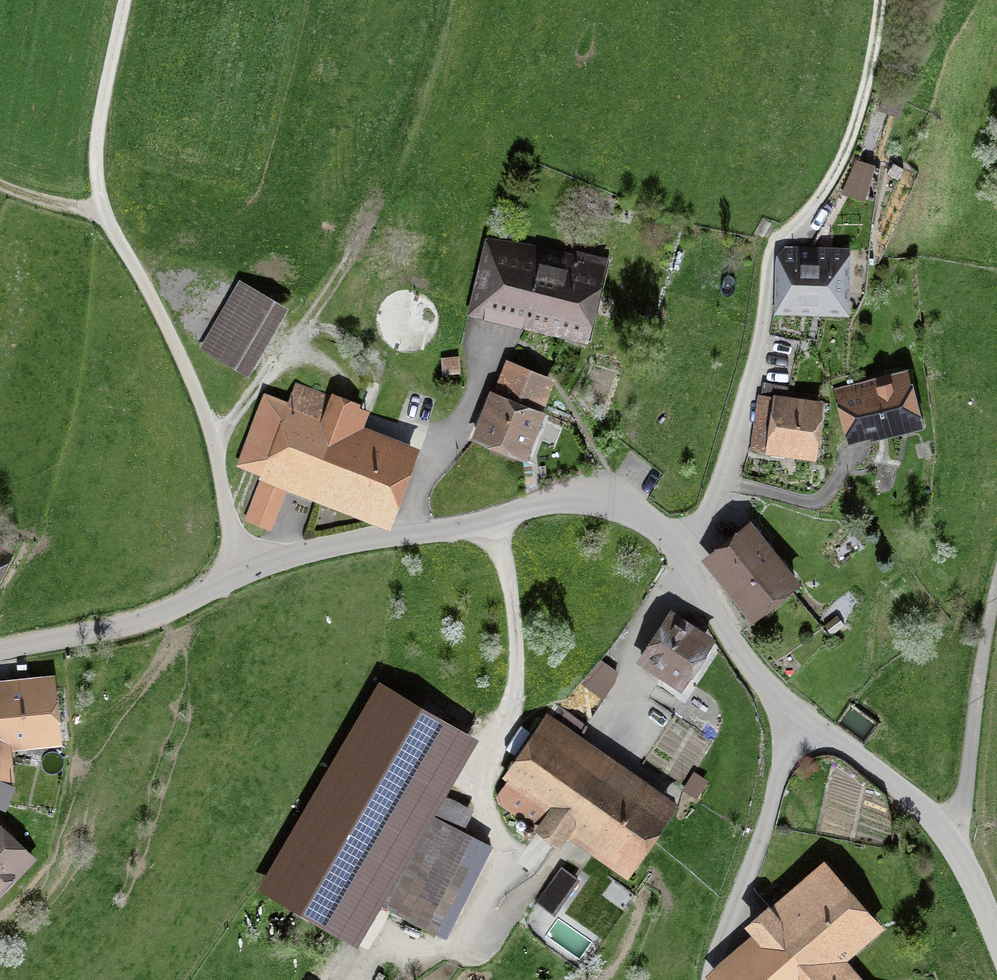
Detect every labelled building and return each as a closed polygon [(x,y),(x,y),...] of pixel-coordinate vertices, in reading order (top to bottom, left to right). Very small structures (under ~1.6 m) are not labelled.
[(861,163),(852,193),(860,196),(864,182),(874,185),(879,169),(861,163)] [(613,258),(486,226),(464,311),(591,343),(613,258)] [(846,304),(848,256),(806,254),(806,263),(784,262),(782,301),(846,304)] [(285,305),(240,280),(201,349),(247,374),(285,305)] [(495,392),(542,409),(554,377),(507,360),(495,392)] [(910,368),(834,389),(849,446),(925,425),(910,368)] [(289,402),(262,477),(392,523),(418,451),(361,430),(368,410),(295,383),(289,402)] [(542,409),(495,392),(490,390),(473,438),(529,459),(546,411),(542,409)] [(237,468),(262,477),(289,402),(264,393),(237,468)] [(826,401),(759,393),(752,450),(820,457),(826,401)] [(283,490),(260,482),(246,517),(269,526),(283,490)] [(798,583),(752,523),(706,558),(752,618),(798,583)] [(0,540),(0,582),(18,551),(0,540)] [(713,640),(669,613),(638,663),(681,690),(713,640)] [(583,678),(603,695),(622,672),(602,656),(583,678)] [(0,681),(0,766),(10,765),(8,750),(63,743),(54,674),(0,681)] [(578,679),(554,714),(582,732),(605,697),(578,679)] [(678,803),(546,714),(503,777),(509,781),(498,797),(564,842),(568,836),(628,877),(678,803)] [(485,837),(431,812),(387,906),(440,931),(485,837)] [(0,817),(0,899),(41,857),(0,817)] [(848,960),(886,926),(825,860),(746,923),(756,933),(710,972),(716,979),(865,979),(848,960)]
